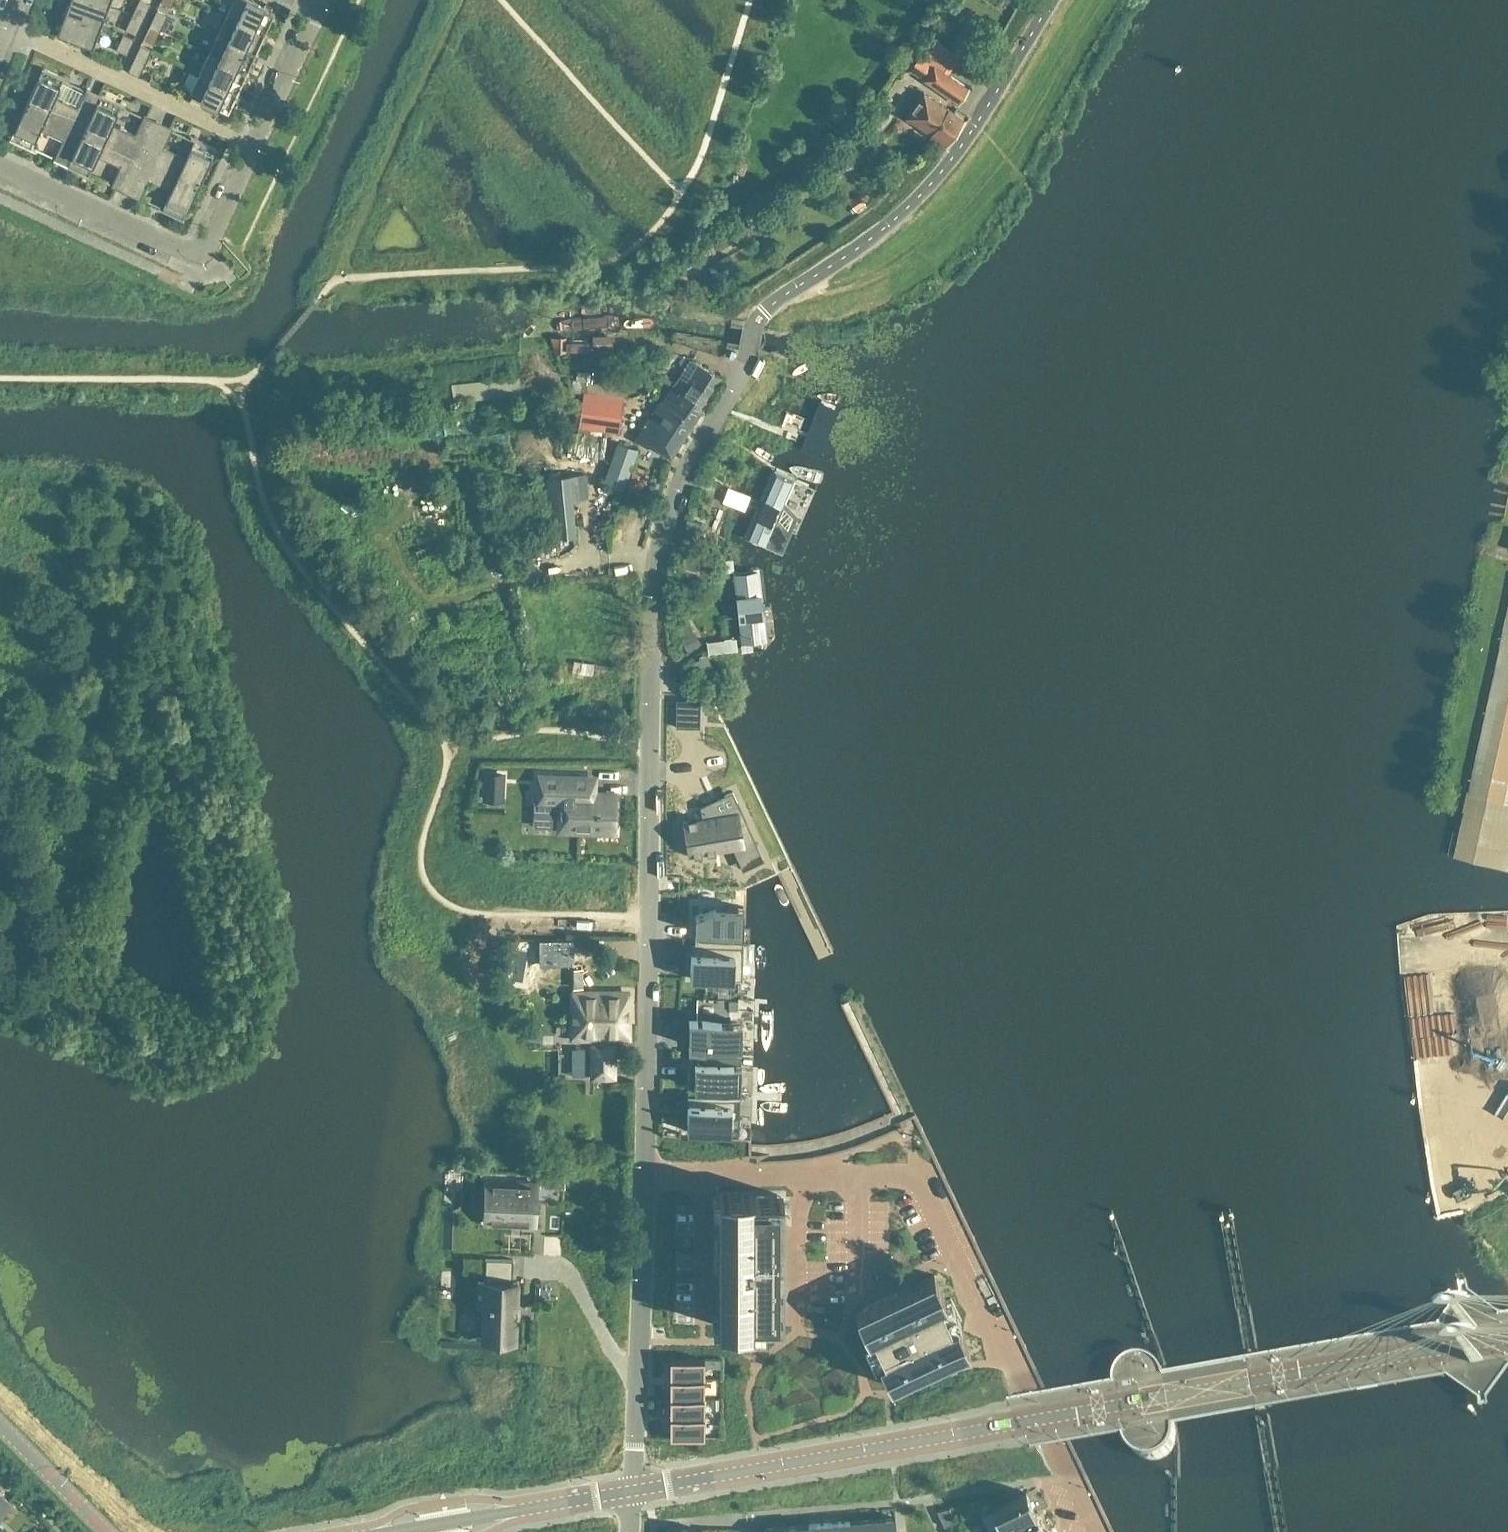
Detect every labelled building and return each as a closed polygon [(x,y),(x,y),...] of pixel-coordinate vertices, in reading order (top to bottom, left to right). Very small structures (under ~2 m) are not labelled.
[(108,6),(93,0),(69,0),(64,13),(100,26),(108,6)] [(150,5),(140,0),(139,0),(132,14),(143,20),(150,5)] [(274,11),(251,0),(233,0),(227,14),(265,31),(274,11)] [(156,11),(149,25),(160,30),(167,16),(156,11)] [(92,47),(100,26),(64,13),(56,33),(92,47)] [(136,34),(143,20),(132,14),(125,28),(136,34)] [(256,51),(265,31),(227,14),(218,33),(256,51)] [(153,45),(160,30),(149,25),(142,40),(153,45)] [(127,54),(134,39),(123,33),(116,48),(127,54)] [(247,71),(256,51),(218,33),(209,53),(247,71)] [(948,76),(961,57),(937,41),(915,73),(925,80),(958,103),(968,89),(948,76)] [(139,77),(151,50),(140,45),(127,72),(139,77)] [(237,90),(247,71),(209,53),(199,73),(237,90)] [(84,130),(101,95),(86,88),(77,108),(55,97),(64,79),(67,81),(68,80),(42,68),(26,103),(84,130)] [(228,111),(237,90),(199,73),(190,93),(228,111)] [(963,119),(924,92),(925,92),(923,91),(905,117),(906,118),(907,117),(946,144),(963,119)] [(142,157),(158,122),(144,115),(135,134),(113,124),(121,106),(125,107),(125,106),(101,95),(84,130),(142,157)] [(84,130),(26,103),(9,139),(35,151),(35,150),(32,148),(40,130),(62,140),(53,159),(67,166),(84,130)] [(200,184),(217,149),(191,137),(190,138),(194,140),(186,158),(164,148),(173,128),(158,122),(142,157),(200,184)] [(142,157),(84,130),(67,166),(92,178),(93,176),(89,175),(97,156),(120,167),(111,186),(125,193),(142,157)] [(183,220),(200,184),(142,157),(125,193),(140,199),(149,180),(171,190),(162,209),(158,207),(158,208),(183,220)] [(860,196),(850,203),(856,212),(866,205),(860,196)] [(718,283),(739,271),(729,254),(708,266),(718,283)] [(593,334),(593,354),(613,354),(613,334),(593,334)] [(565,339),(550,339),(553,354),(565,354),(565,339)] [(567,341),(566,352),(590,352),(590,342),(567,341)] [(700,410),(721,377),(691,360),(666,398),(696,417),(700,410)] [(619,434),(624,400),(627,376),(619,375),(620,373),(598,370),(598,372),(590,371),(589,373),(575,371),(572,391),(583,393),(574,455),(598,458),(602,431),(619,434)] [(518,377),(451,384),(453,402),(520,395),(518,377)] [(671,457),(696,417),(666,398),(662,403),(661,402),(636,440),(648,448),(650,445),(671,457)] [(817,458),(838,409),(821,402),(800,450),(817,458)] [(617,442),(603,483),(624,490),(638,450),(617,442)] [(766,559),(800,477),(781,469),(748,551),(766,559)] [(546,484),(547,504),(570,503),(569,482),(546,484)] [(417,527),(439,520),(436,511),(414,518),(417,527)] [(576,538),(575,512),(551,514),(553,539),(576,538)] [(767,661),(754,562),(734,565),(747,664),(767,661)] [(1470,790),(1456,856),(1507,867),(1507,860),(1507,609),(1470,790)] [(684,616),(672,623),(680,638),(692,631),(684,616)] [(692,632),(679,639),(687,653),(699,646),(692,632)] [(593,681),(594,669),(574,668),(574,679),(593,681)] [(676,703),(675,727),(691,727),(692,703),(676,703)] [(502,798),(504,774),(486,773),(485,798),(502,798)] [(595,794),(595,778),(539,776),(538,791),(535,791),(534,805),(538,805),(537,813),(539,813),(539,809),(552,810),(552,813),(561,814),(560,830),(614,832),(615,795),(595,794)] [(688,856),(732,849),(736,857),(758,846),(738,804),(718,814),(712,800),(699,806),(701,818),(682,821),(682,822),(683,822),(689,855),(688,855),(688,856)] [(695,914),(695,944),(742,945),(743,906),(714,906),(695,914)] [(1493,924),(1503,973),(1507,972),(1507,921),(1493,924)] [(532,964),(572,964),(573,940),(533,939),(532,964)] [(690,963),(690,978),(696,978),(734,979),(734,964),(742,964),(742,945),(695,944),(691,944),(690,963)] [(629,1037),(629,1000),(629,994),(572,994),(572,1037),(596,1037),(596,1048),(605,1048),(605,1037),(629,1037)] [(689,1019),(688,1045),(690,1045),(690,1053),(736,1054),(736,1046),(741,1046),(741,1021),(737,1021),(691,1019),(689,1019)] [(585,1048),(572,1048),(571,1074),(585,1074),(585,1048)] [(612,1075),(612,1065),(612,1048),(605,1048),(596,1048),(595,1075),(612,1075)] [(688,1053),(687,1087),(694,1087),(740,1088),(740,1068),(732,1068),(732,1064),(732,1055),(740,1055),(740,1054),(736,1054),(690,1053),(688,1053)] [(687,1095),(686,1131),(730,1132),(730,1117),(738,1118),(739,1097),(687,1095)] [(553,1177),(553,1191),(565,1192),(565,1177),(553,1177)] [(481,1213),(480,1222),(509,1223),(508,1227),(526,1228),(526,1224),(528,1224),(529,1201),(534,1201),(535,1184),(482,1182),(482,1191),(481,1213)] [(782,1196),(763,1196),(751,1195),(751,1191),(717,1191),(717,1193),(717,1206),(717,1231),(717,1244),(717,1273),(716,1312),(716,1324),(716,1326),(751,1326),(751,1322),(763,1322),(764,1322),(782,1322),(782,1210),(782,1198),(782,1196)] [(482,1338),(516,1339),(518,1281),(512,1281),(513,1259),(485,1258),(484,1280),(478,1280),(477,1305),(483,1305),(482,1338)] [(944,1297),(934,1275),(919,1282),(895,1293),(886,1297),(866,1307),(855,1312),(868,1338),(873,1336),(883,1357),(879,1359),(878,1360),(890,1386),(899,1382),(903,1380),(926,1369),(930,1367),(969,1349),(957,1323),(956,1322),(951,1325),(941,1303),(946,1301),(946,1300),(944,1297)] [(1495,1309),(1448,1317),(1459,1381),(1506,1373),(1495,1309)] [(1112,1378),(1120,1421),(1123,1435),(1126,1443),(1132,1449),(1140,1453),(1148,1455),(1157,1453),(1164,1449),(1170,1443),(1174,1435),(1175,1427),(1164,1371),(1161,1363),(1155,1356),(1148,1352),(1139,1350),(1131,1351),(1123,1355),(1117,1361),(1113,1369),(1112,1378)] [(1252,1357),(1242,1358),(1252,1412),(1263,1410),(1252,1357)] [(670,1379),(704,1379),(704,1359),(670,1359),(670,1379)] [(704,1379),(670,1379),(670,1399),(704,1399),(704,1379)] [(704,1399),(670,1399),(670,1419),(704,1419),(704,1399)] [(670,1419),(670,1438),(704,1438),(704,1419),(670,1419)] [(991,1509),(1001,1528),(1035,1512),(1025,1492),(991,1509)] [(949,1508),(936,1511),(944,1527),(955,1521),(949,1508)] [(1045,1531),(1035,1512),(1001,1528),(1002,1531),(1043,1531),(1045,1531)] [(873,1531),(896,1531),(895,1517),(872,1519),(873,1531)] [(852,1531),(873,1531),(872,1519),(851,1521),(852,1531)] [(830,1531),(852,1531),(851,1521),(829,1523),(830,1531)] [(808,1531),(830,1531),(829,1523),(808,1524),(808,1531)]
